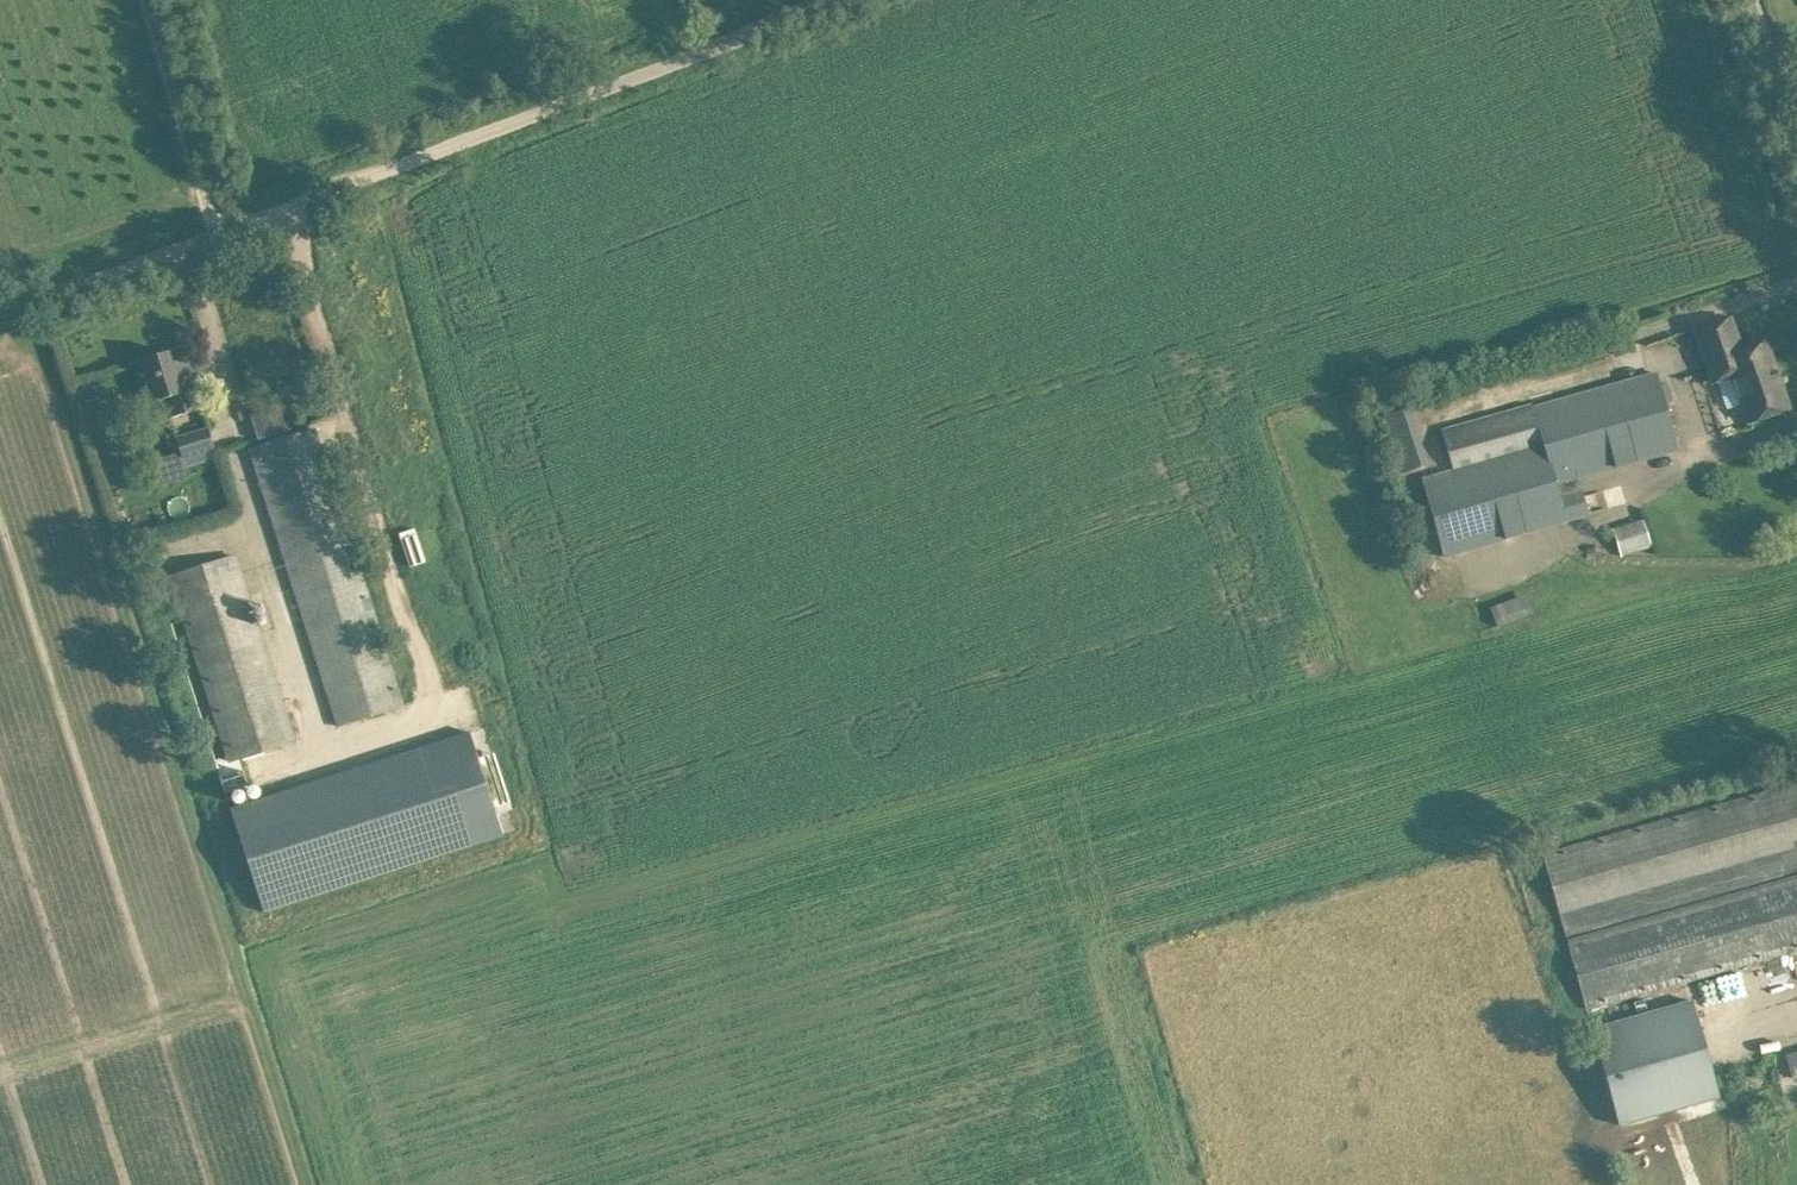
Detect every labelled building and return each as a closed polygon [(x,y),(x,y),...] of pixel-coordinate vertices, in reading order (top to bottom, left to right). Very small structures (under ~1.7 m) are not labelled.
[(1733,375),(1742,351),(1730,318),(1696,330),(1714,382),(1733,375)] [(1615,357),(1631,353),(1626,336),(1610,341),(1615,357)] [(1742,351),(1733,375),(1749,422),(1788,408),(1766,343),(1742,351)] [(188,360),(173,365),(168,351),(136,361),(141,381),(137,382),(144,404),(163,399),(169,418),(202,408),(189,366),(188,360)] [(1444,556),(1565,520),(1588,513),(1581,490),(1560,497),(1556,483),(1678,449),(1656,372),(1531,408),(1441,431),(1452,470),(1421,480),(1444,556)] [(259,440),(287,431),(279,405),(250,414),(259,440)] [(1380,418),(1398,473),(1426,464),(1408,408),(1380,418)] [(185,469),(217,459),(208,428),(176,438),(182,458),(185,469)] [(315,429),(251,449),(258,472),(338,726),(341,725),(387,711),(402,706),(401,703),(417,698),(339,450),(323,455),(315,429)] [(293,740),(242,578),(234,556),(170,576),(177,599),(228,761),(293,740)] [(1526,593),(1489,608),(1497,628),(1534,613),(1526,593)] [(494,753),(478,758),(470,732),(245,800),(232,804),(263,907),(279,903),(503,835),(495,808),(511,803),(494,753)] [(1561,919),(1586,1008),(1796,948),(1796,785),(1543,855),(1561,919)] [(1619,1125),(1720,1096),(1693,1000),(1592,1028),(1619,1125)] [(1792,1074),(1796,1073),(1796,1052),(1786,1055),(1792,1074)]
